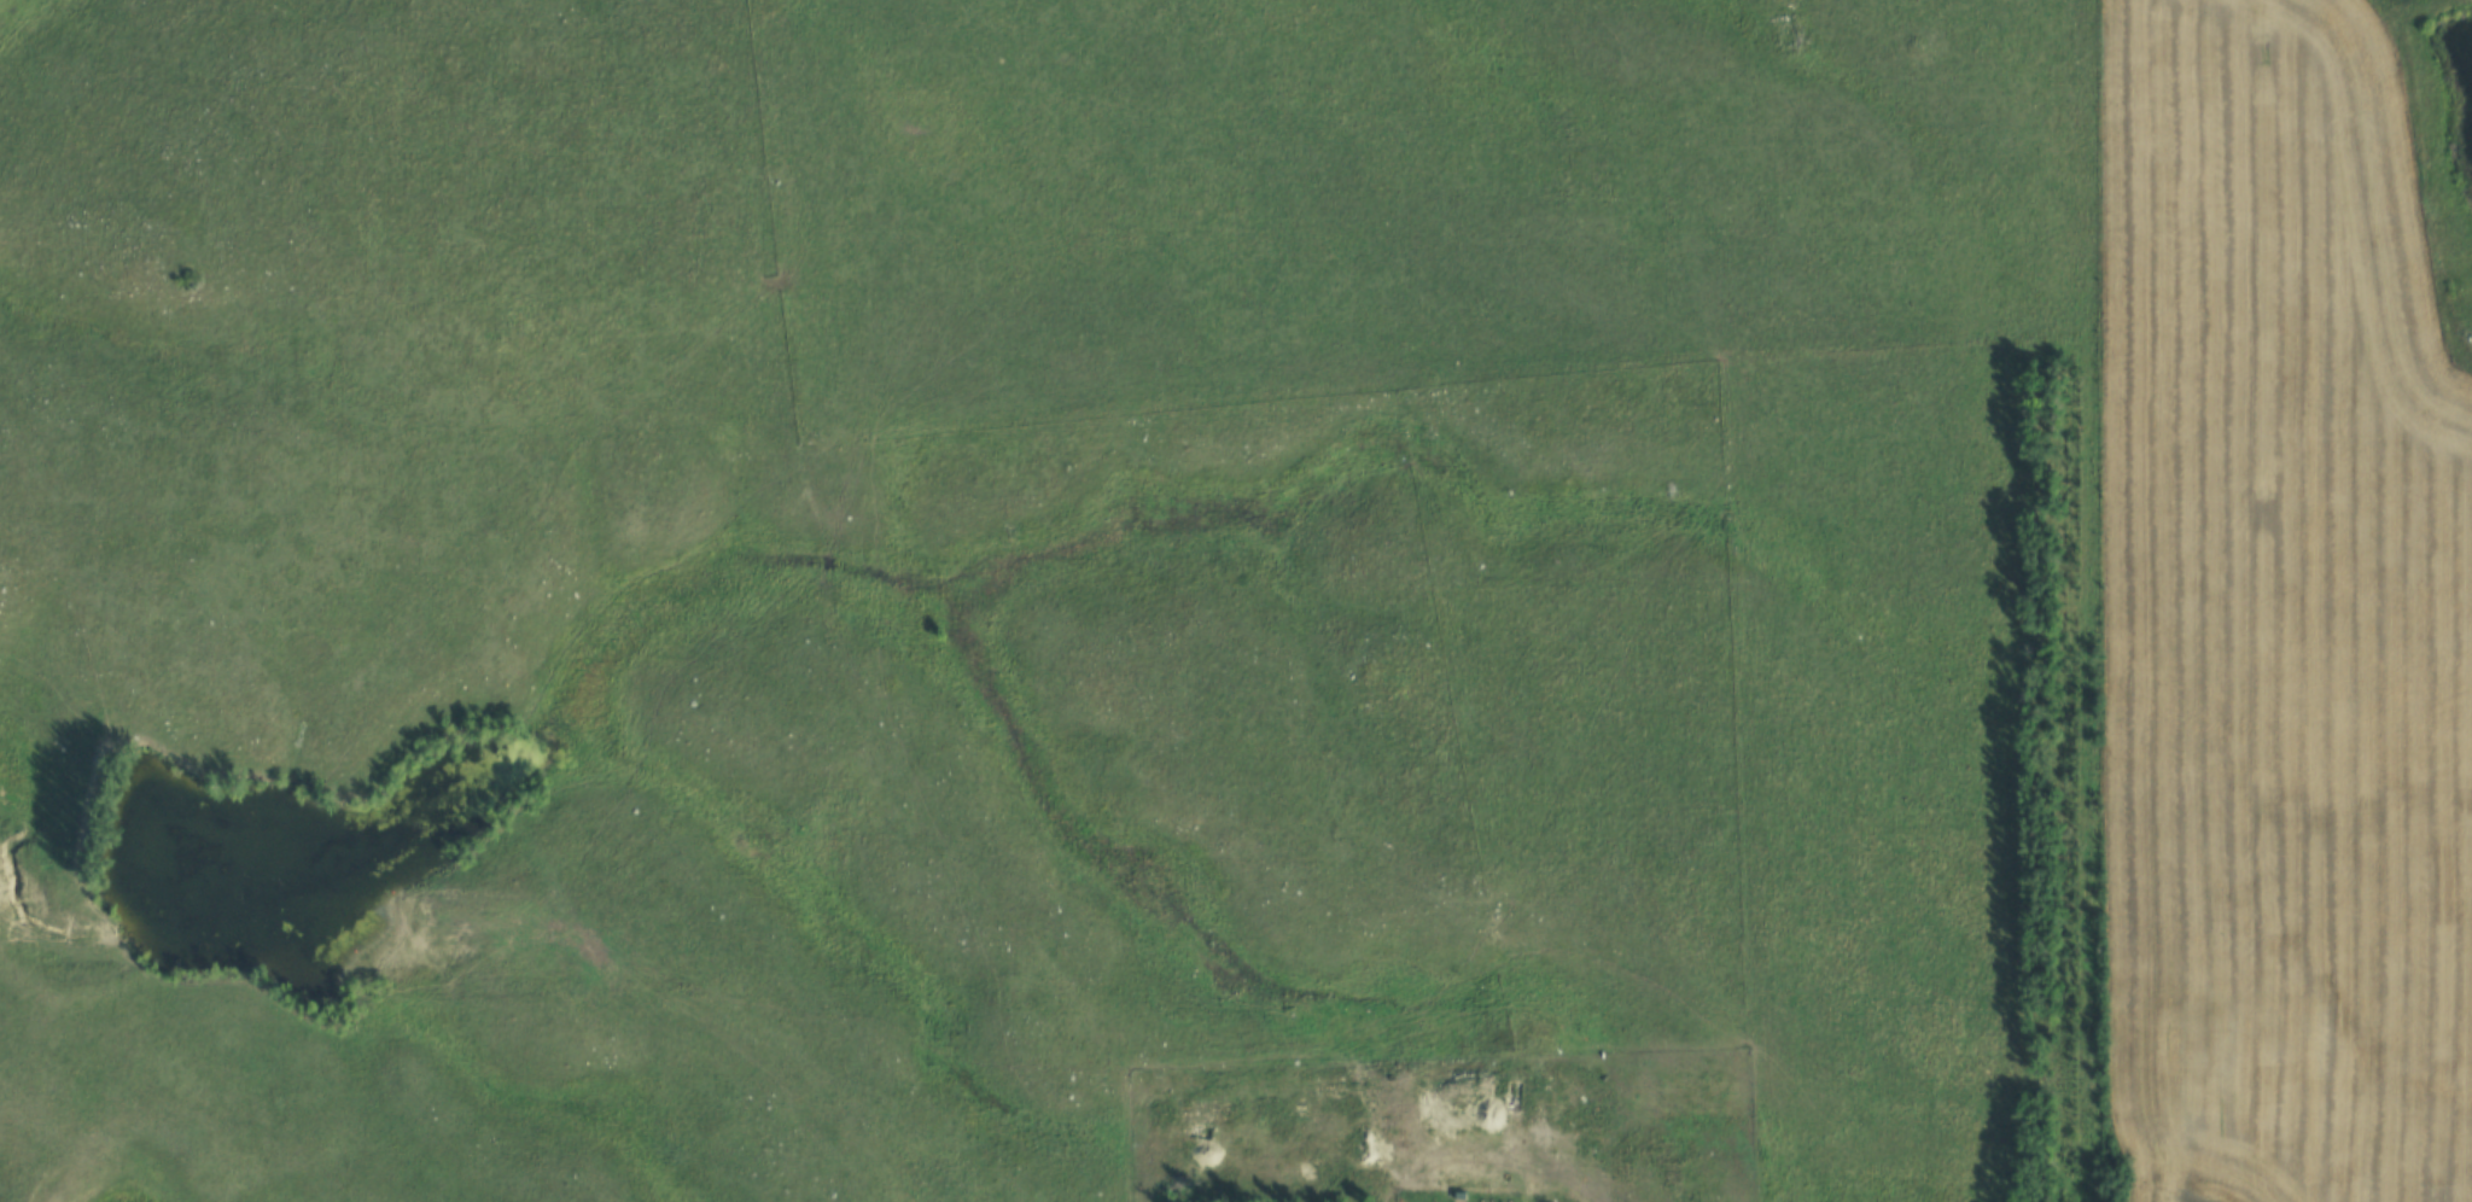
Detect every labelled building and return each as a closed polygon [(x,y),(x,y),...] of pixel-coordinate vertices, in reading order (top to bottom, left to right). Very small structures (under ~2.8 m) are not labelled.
[(1520,1115),(1544,1116),(1545,1080),(1522,1079),(1520,1115)]
